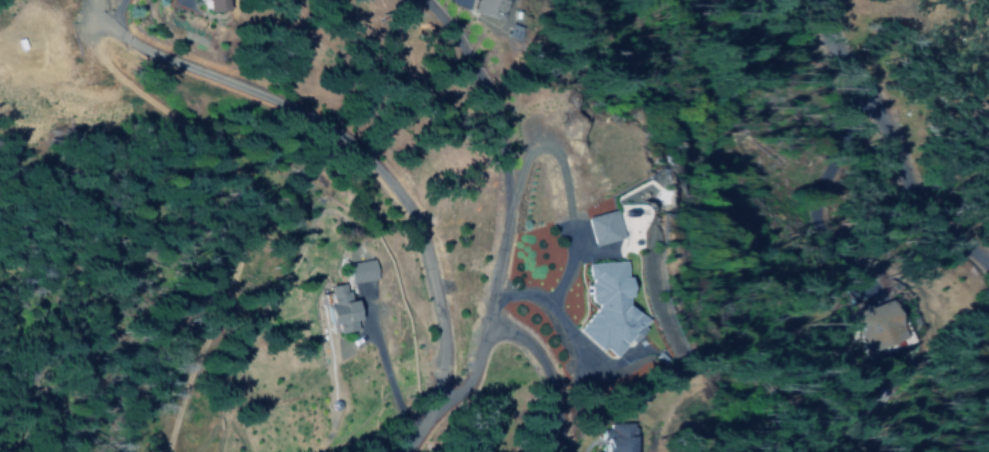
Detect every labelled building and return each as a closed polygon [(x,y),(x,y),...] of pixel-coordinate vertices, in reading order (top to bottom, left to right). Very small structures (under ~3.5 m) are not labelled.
[(202,11),(227,9),(227,0),(202,0),(202,11)] [(516,0),(485,0),(483,6),(512,15),(516,0)] [(602,244),(631,235),(622,206),(593,215),(602,244)] [(377,279),(374,259),(346,262),(348,283),(377,279)] [(585,329),(609,348),(614,348),(625,356),(639,338),(653,338),(652,324),(657,318),(635,300),(641,292),(640,277),(635,273),(634,259),(594,261),(595,275),(600,279),(596,283),(597,298),(605,304),(585,329)] [(338,332),(356,329),(355,320),(360,319),(356,298),(347,300),(345,284),(317,289),(320,307),(328,306),(331,324),(336,323),(338,332)] [(865,306),(865,305),(849,310),(863,351),(900,339),(887,299),(865,306)] [(645,418),(615,419),(616,451),(609,451),(646,451),(645,418)]
